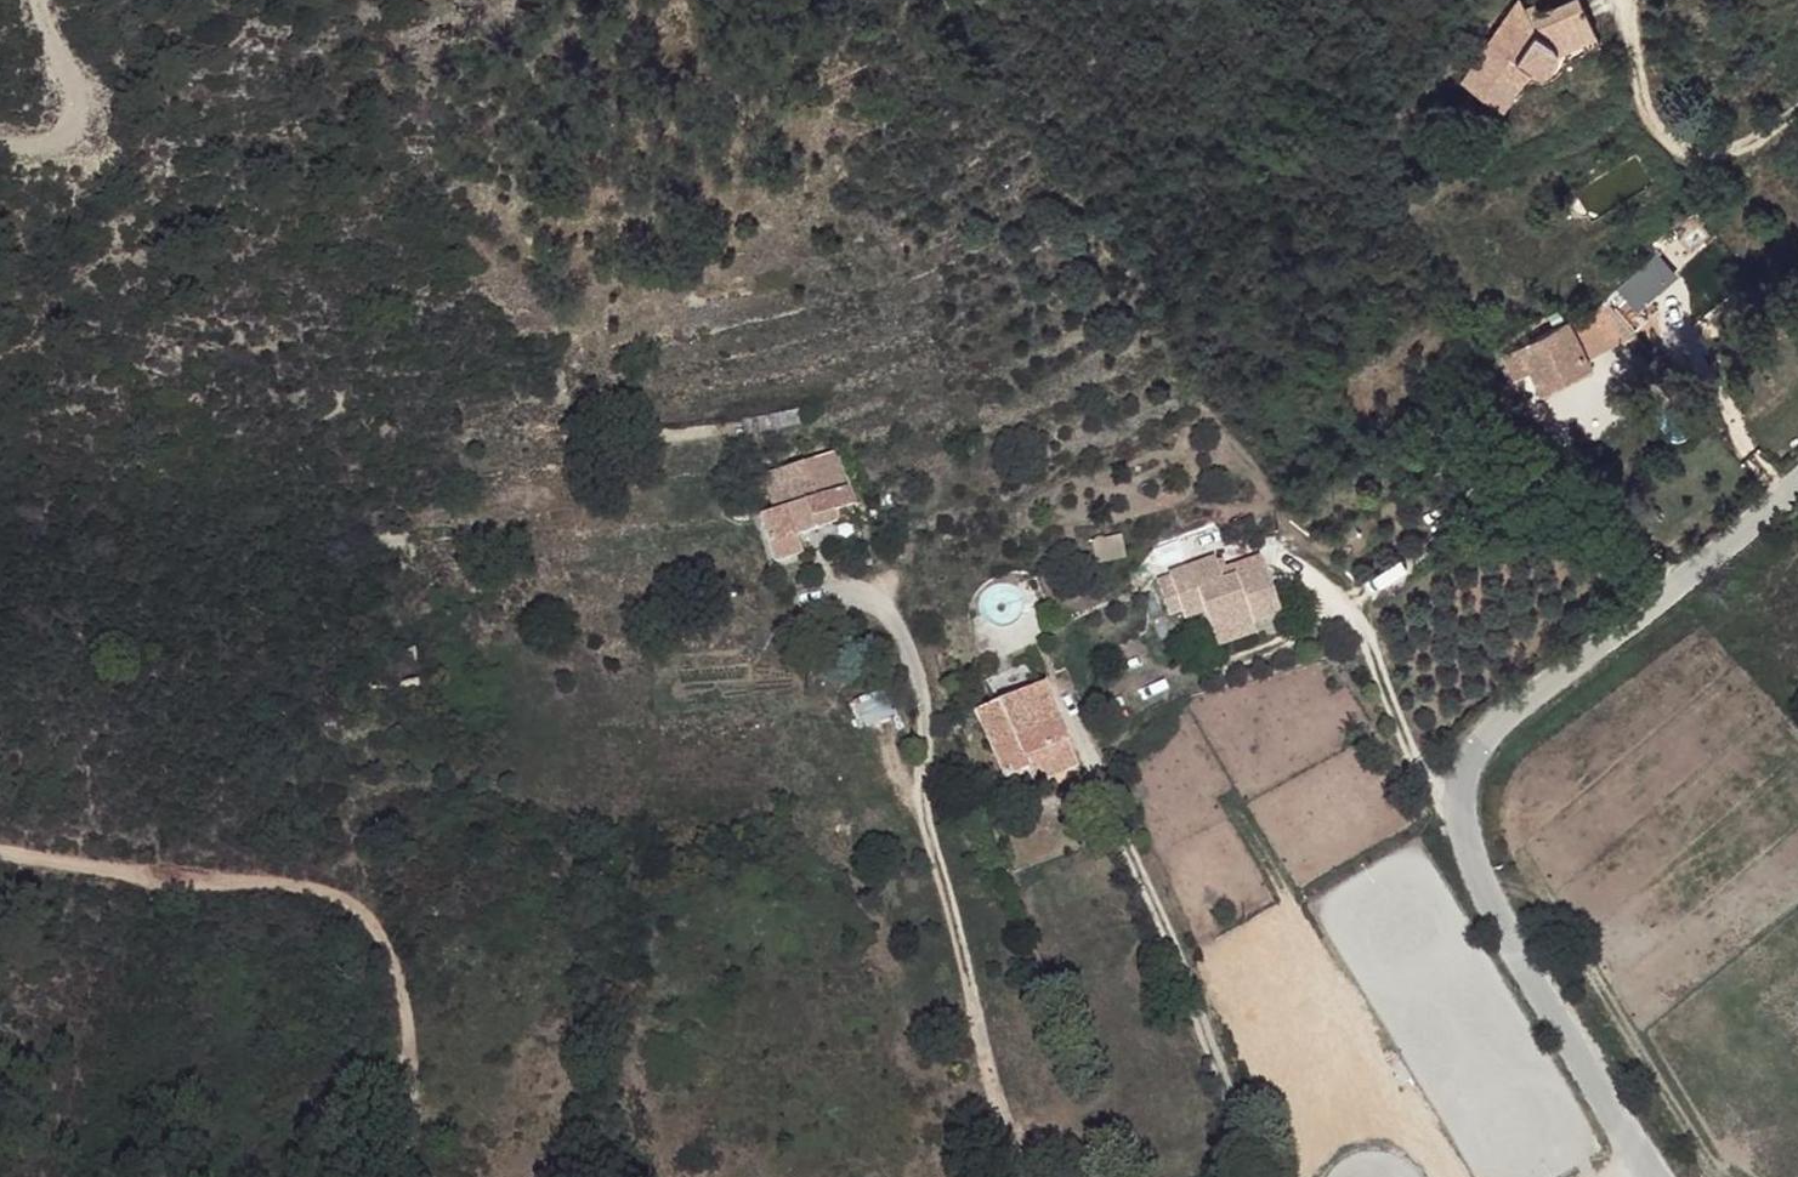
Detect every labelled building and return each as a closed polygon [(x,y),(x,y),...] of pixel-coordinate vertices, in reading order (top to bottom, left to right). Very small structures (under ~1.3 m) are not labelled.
[(1435,81),(1480,103),(1497,66),(1508,64),(1517,59),(1525,51),(1529,39),(1528,29),(1527,19),(1551,0),(1473,0),(1436,80),(1435,81)] [(1660,249),(1620,288),(1642,311),(1682,272),(1660,249)] [(1573,294),(1601,328),(1608,324),(1578,289),(1573,294)] [(1575,347),(1601,328),(1573,294),(1548,312),(1575,347)] [(1548,312),(1492,355),(1507,375),(1520,365),(1537,389),(1581,356),(1575,347),(1548,312)] [(817,557),(853,545),(849,533),(876,525),(858,468),(781,492),(792,528),(780,532),(797,582),(823,574),(817,557)] [(849,533),(853,545),(879,536),(876,525),(849,533)] [(1220,544),(1173,557),(1186,603),(1207,597),(1211,614),(1248,604),(1251,614),(1283,605),(1269,555),(1227,567),(1220,544)] [(1248,604),(1211,614),(1217,633),(1254,623),(1251,614),(1248,604)] [(1032,752),(1037,766),(1083,751),(1054,668),(983,690),(1006,761),(1032,752)]
